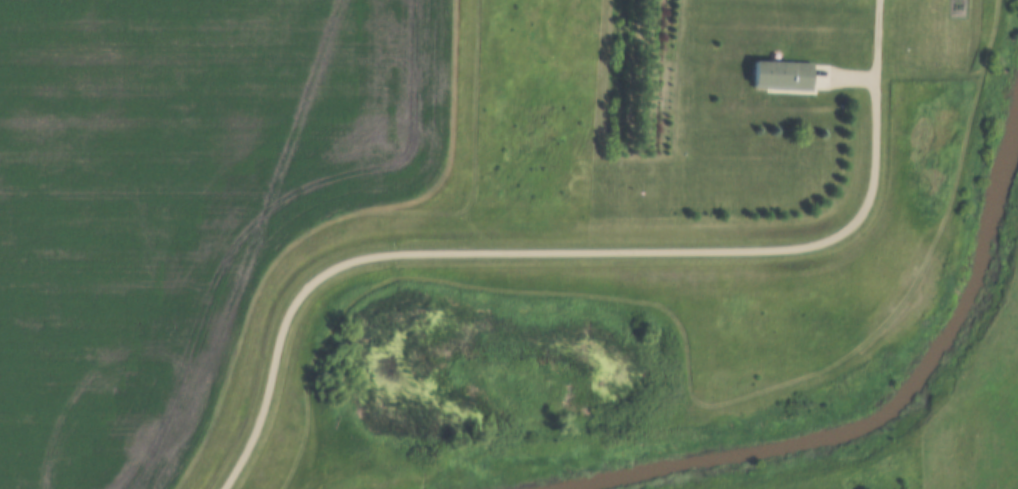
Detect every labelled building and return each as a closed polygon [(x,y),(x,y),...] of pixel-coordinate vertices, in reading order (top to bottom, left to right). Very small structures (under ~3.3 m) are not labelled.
[(755,58),(814,60),(812,87),(754,85),(755,58)]
